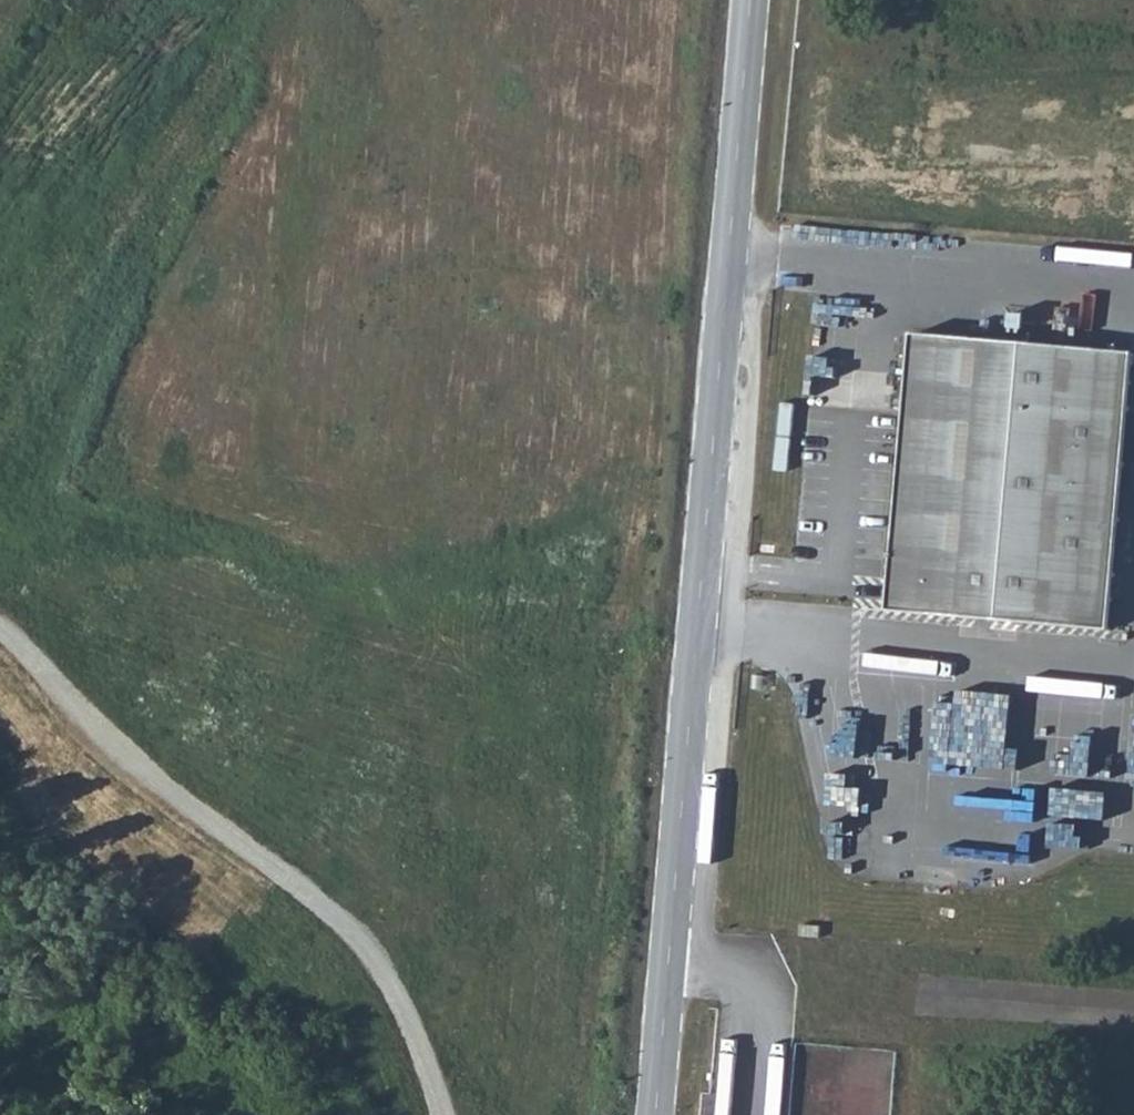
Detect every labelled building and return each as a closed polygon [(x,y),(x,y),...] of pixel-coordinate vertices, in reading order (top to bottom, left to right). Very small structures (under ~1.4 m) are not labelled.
[(912,333),(888,609),(1108,628),(1133,352),(912,333)] [(1044,677),(1042,703),(1102,709),(1105,683),(1044,677)] [(932,772),(1013,778),(1016,744),(935,738),(932,772)] [(801,925),(800,937),(820,938),(821,927),(801,925)]
